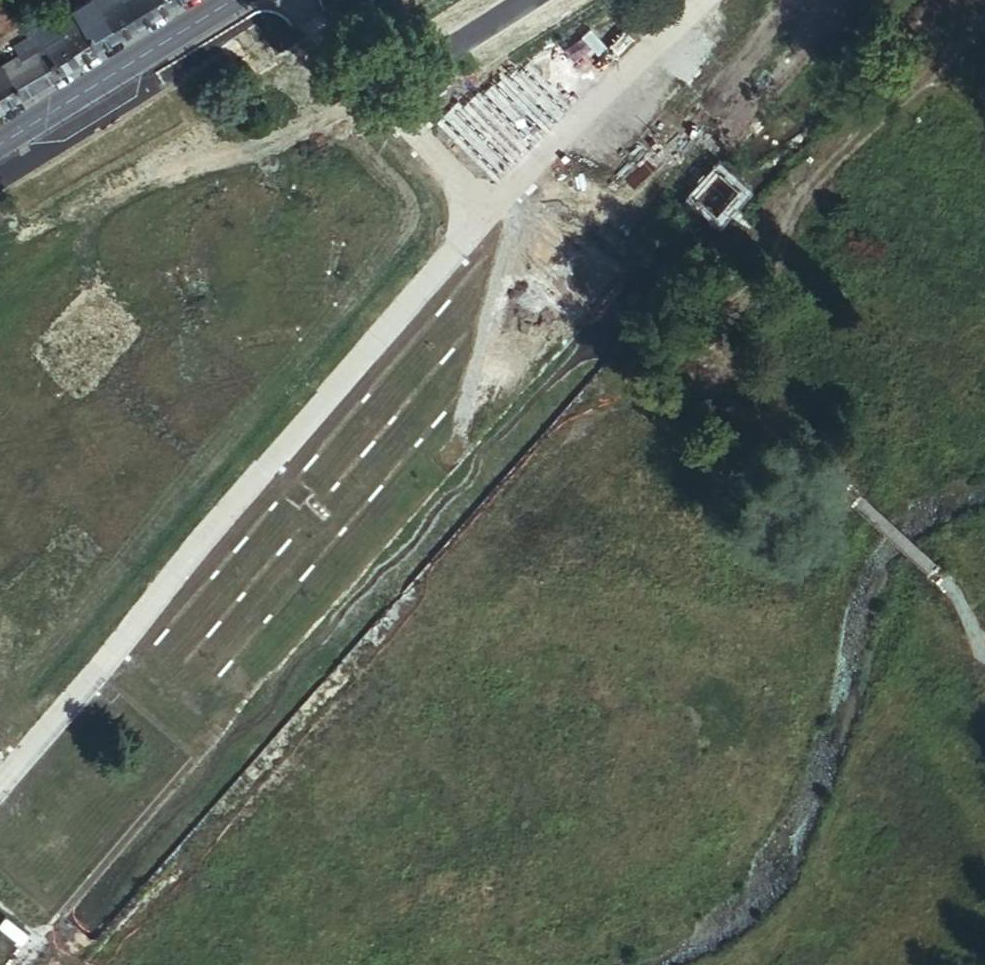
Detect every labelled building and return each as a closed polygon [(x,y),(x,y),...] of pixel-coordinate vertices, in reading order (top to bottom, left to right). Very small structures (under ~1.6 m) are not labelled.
[(90,0),(84,0),(69,9),(93,48),(112,36),(90,0)] [(117,0),(90,0),(112,36),(132,24),(117,0)] [(132,24),(150,13),(143,0),(117,0),(132,24)] [(167,2),(166,0),(143,0),(150,13),(167,2)] [(69,9),(51,21),(74,60),(93,48),(69,9)] [(51,21),(32,33),(55,71),(74,60),(51,21)] [(55,71),(32,33),(15,44),(38,82),(55,71)] [(20,54),(2,65),(20,93),(38,82),(20,54)] [(2,65),(0,67),(0,105),(1,107),(20,93),(2,65)] [(713,179),(704,205),(727,213),(736,188),(713,179)] [(14,221),(2,204),(0,205),(0,231),(14,221)]
